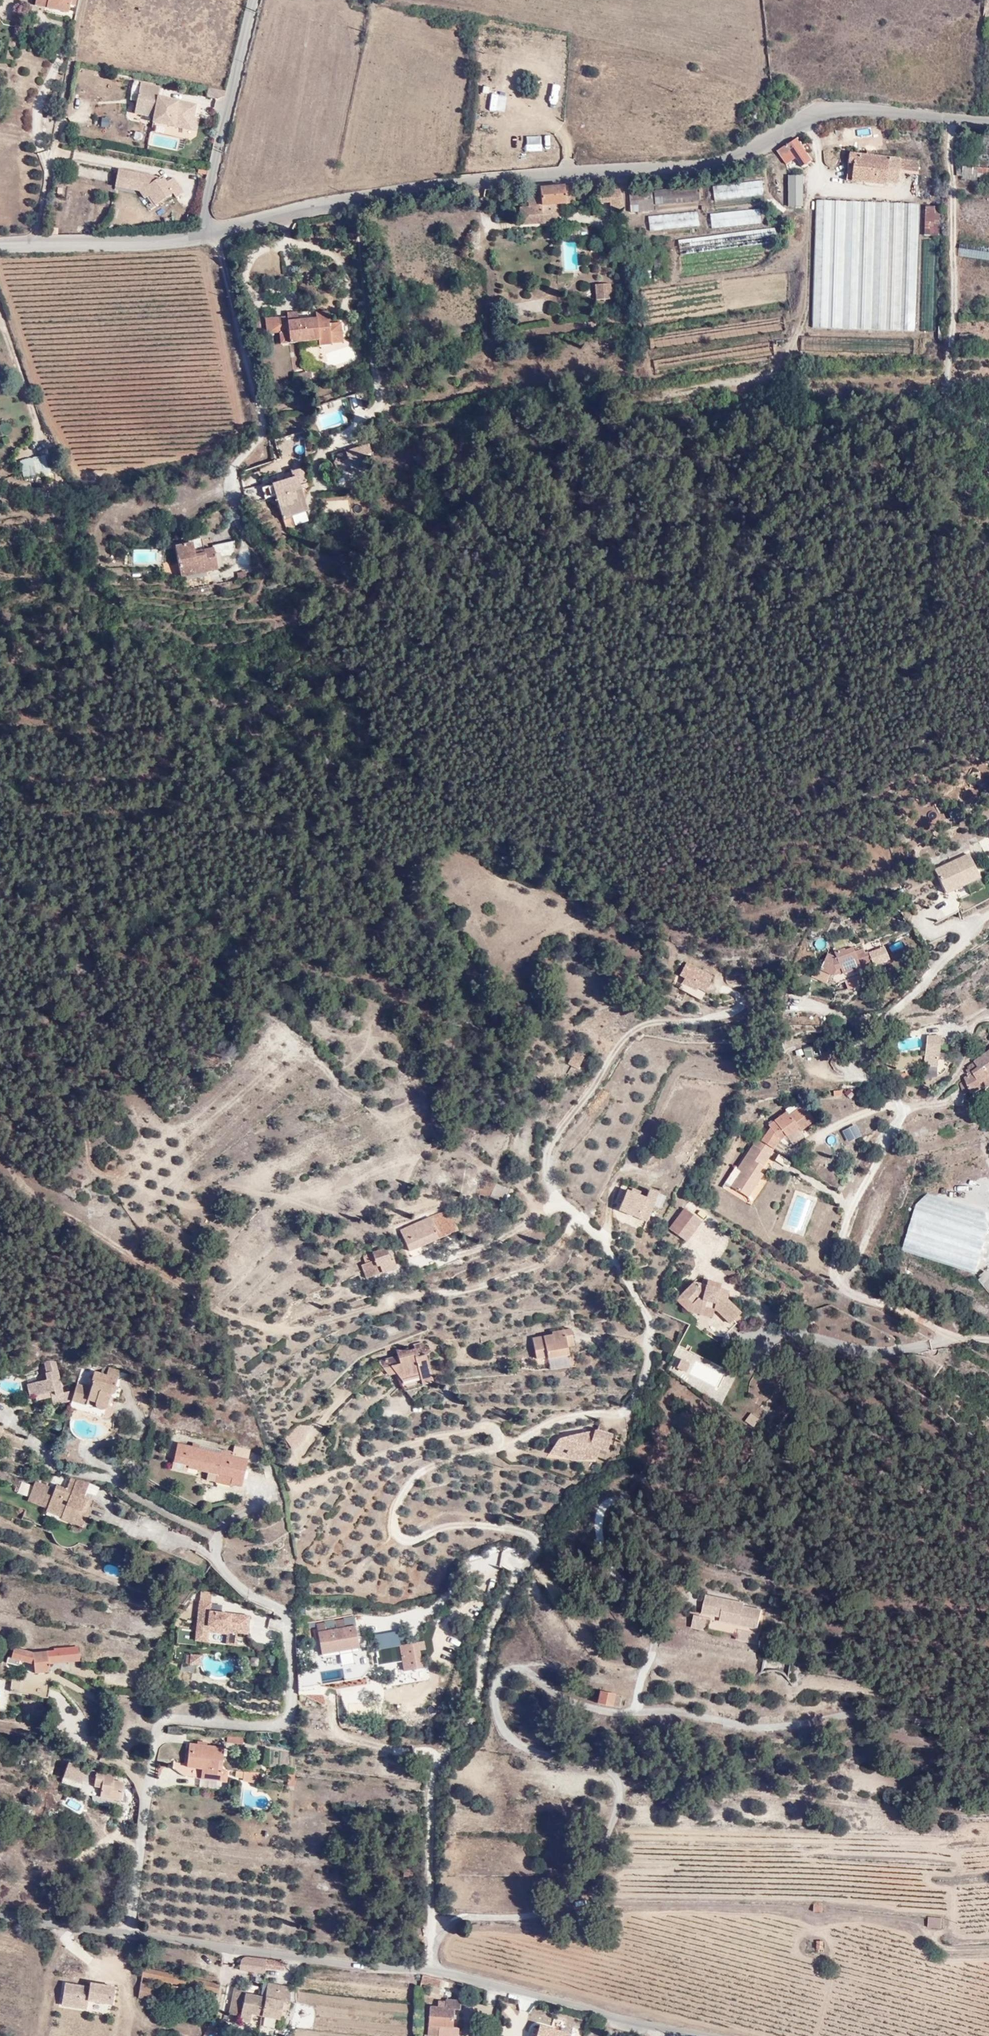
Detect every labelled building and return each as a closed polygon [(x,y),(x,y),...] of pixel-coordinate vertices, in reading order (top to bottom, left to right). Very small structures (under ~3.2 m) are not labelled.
[(35,8),(46,10),(48,0),(36,0),(35,8)] [(46,10),(68,15),(70,8),(71,0),(48,0),(46,10)] [(78,0),(71,0),(70,8),(76,9),(78,0)] [(159,89),(140,86),(135,116),(153,119),(152,125),(191,132),(196,106),(158,99),(159,89)] [(224,97),(206,93),(205,102),(215,104),(222,102),(223,101),(224,97)] [(55,120),(57,110),(48,109),(47,119),(55,120)] [(101,118),(100,128),(110,128),(111,118),(101,118)] [(798,141),(779,154),(788,165),(797,159),(803,168),(811,162),(798,141)] [(863,177),(863,183),(885,186),(885,183),(900,184),(901,173),(920,175),(921,161),(849,154),(848,165),(854,166),(853,176),(863,177)] [(848,165),(847,181),(863,183),(863,177),(853,176),(854,166),(848,165)] [(965,167),(964,178),(978,179),(979,168),(965,167)] [(978,179),(988,180),(988,169),(979,168),(978,179)] [(141,191),(147,199),(152,207),(169,197),(173,202),(182,197),(171,181),(163,184),(160,179),(152,183),(148,179),(116,173),(113,188),(138,193),(141,191)] [(804,177),(789,177),(790,209),(804,209),(804,177)] [(766,194),(764,179),(714,185),(716,200),(766,194)] [(613,185),(593,186),(594,201),(608,200),(608,211),(620,210),(618,189),(613,189),(613,185)] [(700,187),(655,192),(656,206),(701,201),(700,187)] [(572,188),(528,191),(529,199),(530,208),(521,209),(522,226),(544,225),(543,215),(557,214),(556,206),(574,205),(572,188)] [(651,189),(631,191),(634,212),(653,211),(651,189)] [(138,193),(143,202),(147,199),(141,191),(138,193)] [(919,326),(923,205),(821,201),(817,201),(814,277),(813,322),(919,326)] [(930,236),(940,237),(941,206),(925,206),(924,236),(930,236)] [(762,208),(712,214),(714,227),(764,221),(762,208)] [(700,210),(651,216),(653,230),(702,224),(700,210)] [(543,215),(544,225),(557,224),(557,214),(543,215)] [(776,230),(680,241),(681,255),(777,244),(776,230)] [(940,237),(930,236),(928,326),(940,326),(941,237),(940,237)] [(594,301),(611,301),(610,285),(593,286),(594,301)] [(319,340),(320,346),(333,344),(332,334),(343,333),(342,323),(331,324),(329,312),(316,314),(317,319),(299,321),(289,322),(288,318),(278,319),(279,332),(280,345),(301,343),(319,340)] [(289,322),(299,321),(298,312),(288,313),(288,316),(288,318),(289,322)] [(266,318),(267,333),(279,332),(278,319),(288,318),(288,316),(266,318)] [(332,334),(333,344),(344,342),(343,333),(332,334)] [(779,365),(795,362),(794,352),(777,355),(779,365)] [(9,434),(3,436),(4,444),(11,442),(9,434)] [(346,456),(371,448),(371,445),(345,454),(346,456)] [(349,465),(372,457),(371,448),(346,456),(349,465)] [(34,457),(36,473),(54,469),(50,453),(34,457)] [(36,473),(34,457),(20,459),(23,475),(36,473)] [(455,464),(457,469),(451,471),(452,476),(467,471),(464,461),(455,464)] [(277,499),(303,490),(308,489),(302,470),(291,474),(293,479),(263,488),(267,499),(277,496),(277,499)] [(303,490),(277,499),(283,518),(308,510),(303,490)] [(292,517),(283,519),(284,527),(293,525),(292,517)] [(215,545),(217,557),(232,554),(237,545),(237,538),(214,544),(215,545)] [(205,540),(177,546),(183,575),(212,569),(220,567),(217,557),(215,545),(207,547),(205,540)] [(594,553),(583,554),(584,569),(595,568),(594,553)] [(243,572),(235,574),(237,580),(245,578),(243,572)] [(962,860),(928,876),(939,899),(973,883),(962,860)] [(886,946),(867,952),(872,968),(891,962),(886,946)] [(826,955),(818,972),(831,978),(840,975),(841,976),(858,969),(857,967),(869,962),(865,953),(863,954),(862,950),(852,954),(850,949),(842,952),(842,950),(833,954),(834,958),(832,958),(826,955)] [(703,994),(711,978),(685,963),(678,977),(683,980),(680,985),(694,993),(696,990),(703,994)] [(922,1049),(934,1049),(935,1038),(922,1037),(922,1049)] [(817,1046),(804,1046),(804,1057),(817,1057),(817,1046)] [(921,1067),(933,1068),(934,1049),(922,1049),(921,1067)] [(962,1083),(970,1092),(970,1093),(988,1087),(988,1050),(963,1068),(967,1074),(960,1080),(962,1083)] [(572,1058),(582,1063),(583,1060),(574,1055),(572,1058)] [(568,1068),(577,1073),(582,1063),(572,1058),(568,1068)] [(956,1088),(965,1097),(970,1093),(970,1092),(962,1083),(956,1088)] [(770,1133),(781,1145),(798,1133),(801,1135),(815,1125),(803,1110),(790,1120),(788,1117),(770,1132),(770,1133)] [(762,1147),(775,1155),(781,1145),(770,1133),(762,1147)] [(755,1185),(775,1155),(762,1147),(757,1144),(738,1175),(743,1178),(733,1195),(749,1204),(759,1187),(755,1185)] [(729,1186),(725,1195),(733,1195),(743,1178),(738,1175),(735,1178),(729,1186)] [(834,1177),(828,1186),(840,1193),(844,1184),(834,1177)] [(625,1190),(617,1212),(646,1224),(653,1207),(660,1210),(665,1197),(648,1190),(645,1198),(625,1190)] [(988,1235),(988,1220),(986,1211),(931,1194),(917,1205),(905,1249),(977,1272),(988,1235)] [(689,1204),(672,1223),(689,1238),(706,1219),(689,1204)] [(451,1209),(399,1231),(409,1253),(457,1233),(452,1222),(455,1220),(451,1209)] [(384,1249),(370,1253),(373,1262),(359,1267),(365,1279),(379,1274),(380,1274),(394,1269),(391,1261),(388,1262),(384,1249)] [(362,1255),(364,1263),(372,1261),(370,1252),(362,1255)] [(980,1281),(988,1291),(988,1274),(980,1281)] [(706,1284),(719,1287),(721,1282),(707,1279),(706,1284)] [(692,1280),(681,1294),(693,1302),(697,1297),(706,1298),(704,1306),(713,1308),(716,1309),(729,1321),(740,1310),(726,1297),(728,1289),(719,1287),(706,1284),(692,1280)] [(703,1305),(698,1305),(693,1302),(681,1294),(677,1300),(690,1308),(711,1314),(713,1308),(704,1306),(703,1305)] [(547,1359),(568,1354),(566,1346),(565,1341),(572,1340),(570,1329),(552,1332),(553,1336),(533,1340),(537,1358),(547,1356),(547,1359)] [(393,1368),(396,1373),(408,1390),(429,1383),(434,1381),(427,1353),(431,1352),(423,1342),(414,1344),(415,1347),(408,1349),(396,1349),(398,1354),(377,1361),(384,1371),(393,1368)] [(43,1360),(47,1379),(38,1381),(26,1384),(30,1397),(38,1394),(51,1392),(51,1395),(53,1404),(70,1399),(68,1389),(62,1390),(56,1360),(43,1360)] [(686,1364),(680,1361),(676,1369),(683,1372),(686,1364)] [(96,1401),(94,1406),(96,1406),(98,1408),(99,1410),(100,1411),(103,1411),(105,1411),(107,1409),(112,1394),(118,1390),(118,1388),(118,1386),(116,1385),(121,1370),(109,1367),(107,1373),(94,1370),(91,1378),(96,1379),(93,1387),(77,1383),(71,1400),(84,1403),(86,1398),(96,1401)] [(384,1371),(388,1377),(396,1373),(393,1368),(384,1371)] [(429,1383),(408,1390),(415,1401),(433,1389),(429,1383)] [(86,1398),(84,1403),(94,1406),(96,1401),(86,1398)] [(755,1427),(760,1418),(749,1413),(745,1422),(755,1427)] [(297,1426),(282,1439),(290,1449),(301,1441),(306,1427),(297,1426)] [(560,1437),(556,1444),(569,1451),(572,1447),(578,1451),(583,1444),(587,1445),(587,1452),(599,1455),(602,1446),(609,1448),(614,1431),(599,1427),(563,1435),(562,1435),(561,1435),(561,1436),(560,1436),(560,1437)] [(556,1444),(552,1450),(576,1457),(599,1455),(587,1452),(587,1445),(583,1444),(578,1451),(572,1447),(569,1451),(556,1444)] [(219,1451),(219,1455),(202,1452),(191,1449),(177,1446),(174,1464),(189,1467),(189,1470),(217,1476),(232,1479),(231,1485),(243,1488),(249,1462),(233,1458),(234,1454),(219,1451)] [(233,1458),(249,1462),(251,1452),(235,1449),(234,1454),(233,1458)] [(189,1467),(174,1464),(173,1470),(188,1474),(189,1470),(189,1467)] [(217,1476),(215,1483),(231,1485),(232,1479),(217,1476)] [(47,1508),(62,1514),(60,1517),(59,1520),(72,1525),(74,1519),(86,1524),(90,1515),(84,1513),(87,1506),(90,1507),(93,1499),(85,1495),(91,1481),(70,1477),(66,1487),(56,1484),(54,1488),(35,1481),(31,1491),(29,1497),(28,1500),(47,1508)] [(27,1496),(32,1484),(22,1480),(17,1492),(27,1496)] [(84,1513),(90,1515),(93,1508),(90,1507),(87,1506),(84,1513)] [(72,1525),(83,1529),(86,1524),(74,1519),(72,1525)] [(201,1593),(197,1631),(179,1629),(178,1645),(196,1646),(196,1643),(208,1644),(209,1634),(228,1636),(227,1646),(236,1647),(237,1634),(247,1635),(249,1616),(210,1612),(212,1594),(201,1593)] [(710,1612),(713,1595),(704,1593),(701,1610),(710,1612)] [(755,1630),(760,1608),(742,1604),(731,1602),(732,1599),(713,1595),(710,1612),(701,1610),(700,1614),(693,1612),(690,1625),(707,1628),(708,1627),(736,1632),(735,1636),(745,1638),(747,1629),(755,1630)] [(327,1622),(319,1623),(323,1653),(336,1651),(360,1648),(357,1626),(348,1627),(347,1620),(337,1621),(337,1623),(327,1625),(327,1622)] [(745,1638),(756,1640),(758,1631),(755,1630),(747,1629),(745,1638)] [(374,1634),(376,1650),(399,1647),(397,1631),(374,1634)] [(425,1643),(409,1645),(409,1646),(403,1647),(404,1657),(412,1655),(413,1660),(409,1661),(408,1659),(405,1660),(406,1670),(422,1667),(420,1655),(418,1656),(418,1651),(426,1650),(425,1643)] [(57,1649),(32,1652),(15,1644),(11,1656),(33,1663),(34,1673),(51,1670),(50,1662),(70,1658),(68,1644),(56,1645),(57,1649)] [(203,1657),(194,1656),(193,1664),(202,1665),(203,1657)] [(599,1690),(597,1703),(611,1706),(613,1693),(599,1690)] [(246,1736),(230,1735),(229,1743),(245,1745),(246,1736)] [(178,1752),(177,1758),(225,1765),(226,1749),(191,1744),(191,1753),(178,1752)] [(225,1765),(177,1758),(175,1768),(189,1770),(188,1775),(228,1781),(229,1771),(225,1771),(225,1765)] [(91,1770),(73,1764),(68,1780),(86,1786),(91,1770)] [(118,1783),(119,1775),(98,1772),(97,1787),(105,1788),(105,1797),(96,1796),(97,1797),(100,1805),(123,1809),(128,1784),(118,1783)] [(414,1865),(404,1864),(403,1874),(413,1875),(414,1865)] [(944,1918),(930,1916),(929,1926),(943,1927),(944,1918)] [(265,1967),(267,1959),(241,1955),(240,1968),(256,1970),(257,1965),(265,1967)] [(155,1981),(218,1993),(220,1984),(145,1969),(143,1979),(155,1981)] [(441,1982),(422,1977),(420,1984),(430,1986),(431,1987),(429,1994),(437,1996),(441,1982)] [(155,1981),(143,1979),(140,1995),(153,1998),(155,1981)] [(88,1987),(64,1985),(61,2006),(86,2009),(88,2000),(112,2003),(114,1986),(89,1983),(88,1987)] [(269,1983),(266,1997),(263,2014),(280,2017),(282,2007),(288,2008),(292,1986),(269,1983)] [(252,2013),(263,2014),(266,1997),(260,1996),(245,1994),(246,1988),(234,1986),(230,2012),(242,2014),(241,2018),(250,2020),(252,2013)] [(167,1993),(161,1989),(157,1988),(156,1997),(172,2001),(167,1993)] [(452,2011),(458,2012),(459,2002),(444,2001),(444,2008),(428,2007),(425,2034),(426,2034),(437,2035),(438,2027),(449,2029),(450,2022),(452,2011)] [(273,2028),(275,2022),(261,2019),(260,2025),(273,2028)] [(437,2035),(441,2035),(448,2035),(449,2029),(438,2027),(437,2035)] [(537,2027),(534,2035),(566,2035),(537,2027)]
